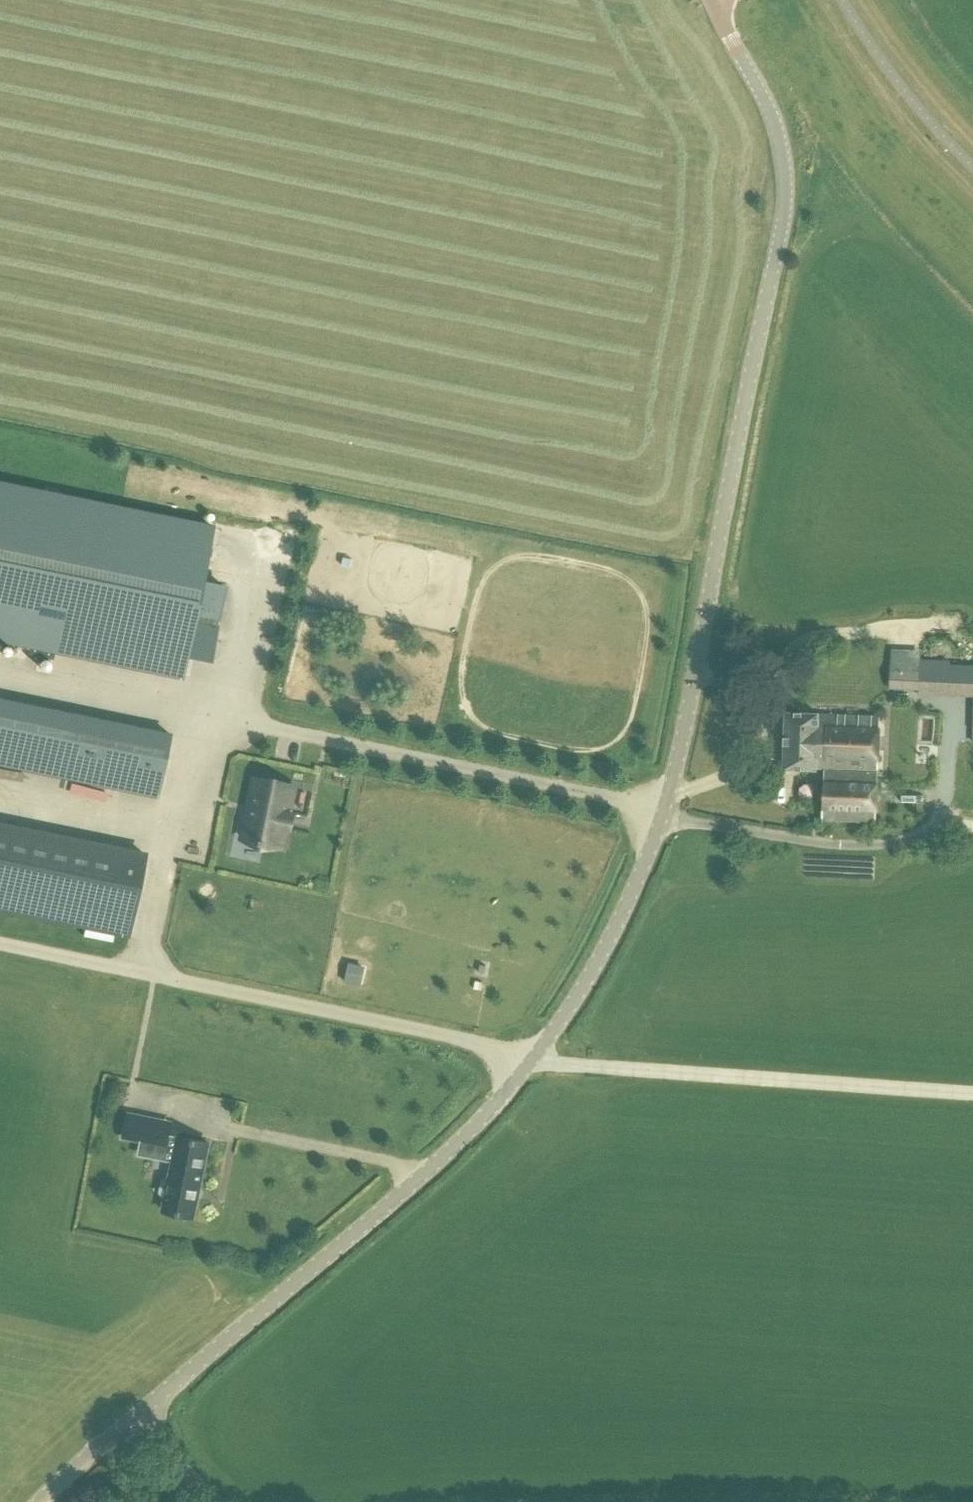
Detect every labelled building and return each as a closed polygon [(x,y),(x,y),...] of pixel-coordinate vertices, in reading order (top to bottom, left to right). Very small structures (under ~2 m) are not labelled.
[(212,526),(0,483),(0,638),(30,645),(29,653),(53,658),(54,650),(93,658),(182,675),(187,653),(210,658),(225,588),(202,581),(212,526)] [(890,693),(918,694),(919,664),(891,663),(890,693)] [(919,664),(918,694),(972,696),(972,666),(919,664)] [(169,734),(0,700),(0,763),(157,795),(169,734)] [(784,767),(824,769),(823,820),(875,822),(878,715),(786,713),(784,767)] [(294,787),(255,779),(249,806),(255,808),(248,839),(260,841),(260,843),(264,844),(264,842),(282,846),(286,825),(290,826),(292,814),(288,813),(294,787)] [(0,824),(0,906),(130,933),(146,854),(0,824)] [(531,966),(520,974),(529,987),(540,980),(531,966)] [(153,1119),(128,1114),(123,1137),(149,1142),(153,1119)] [(179,1136),(163,1211),(192,1217),(208,1142),(179,1136)]
